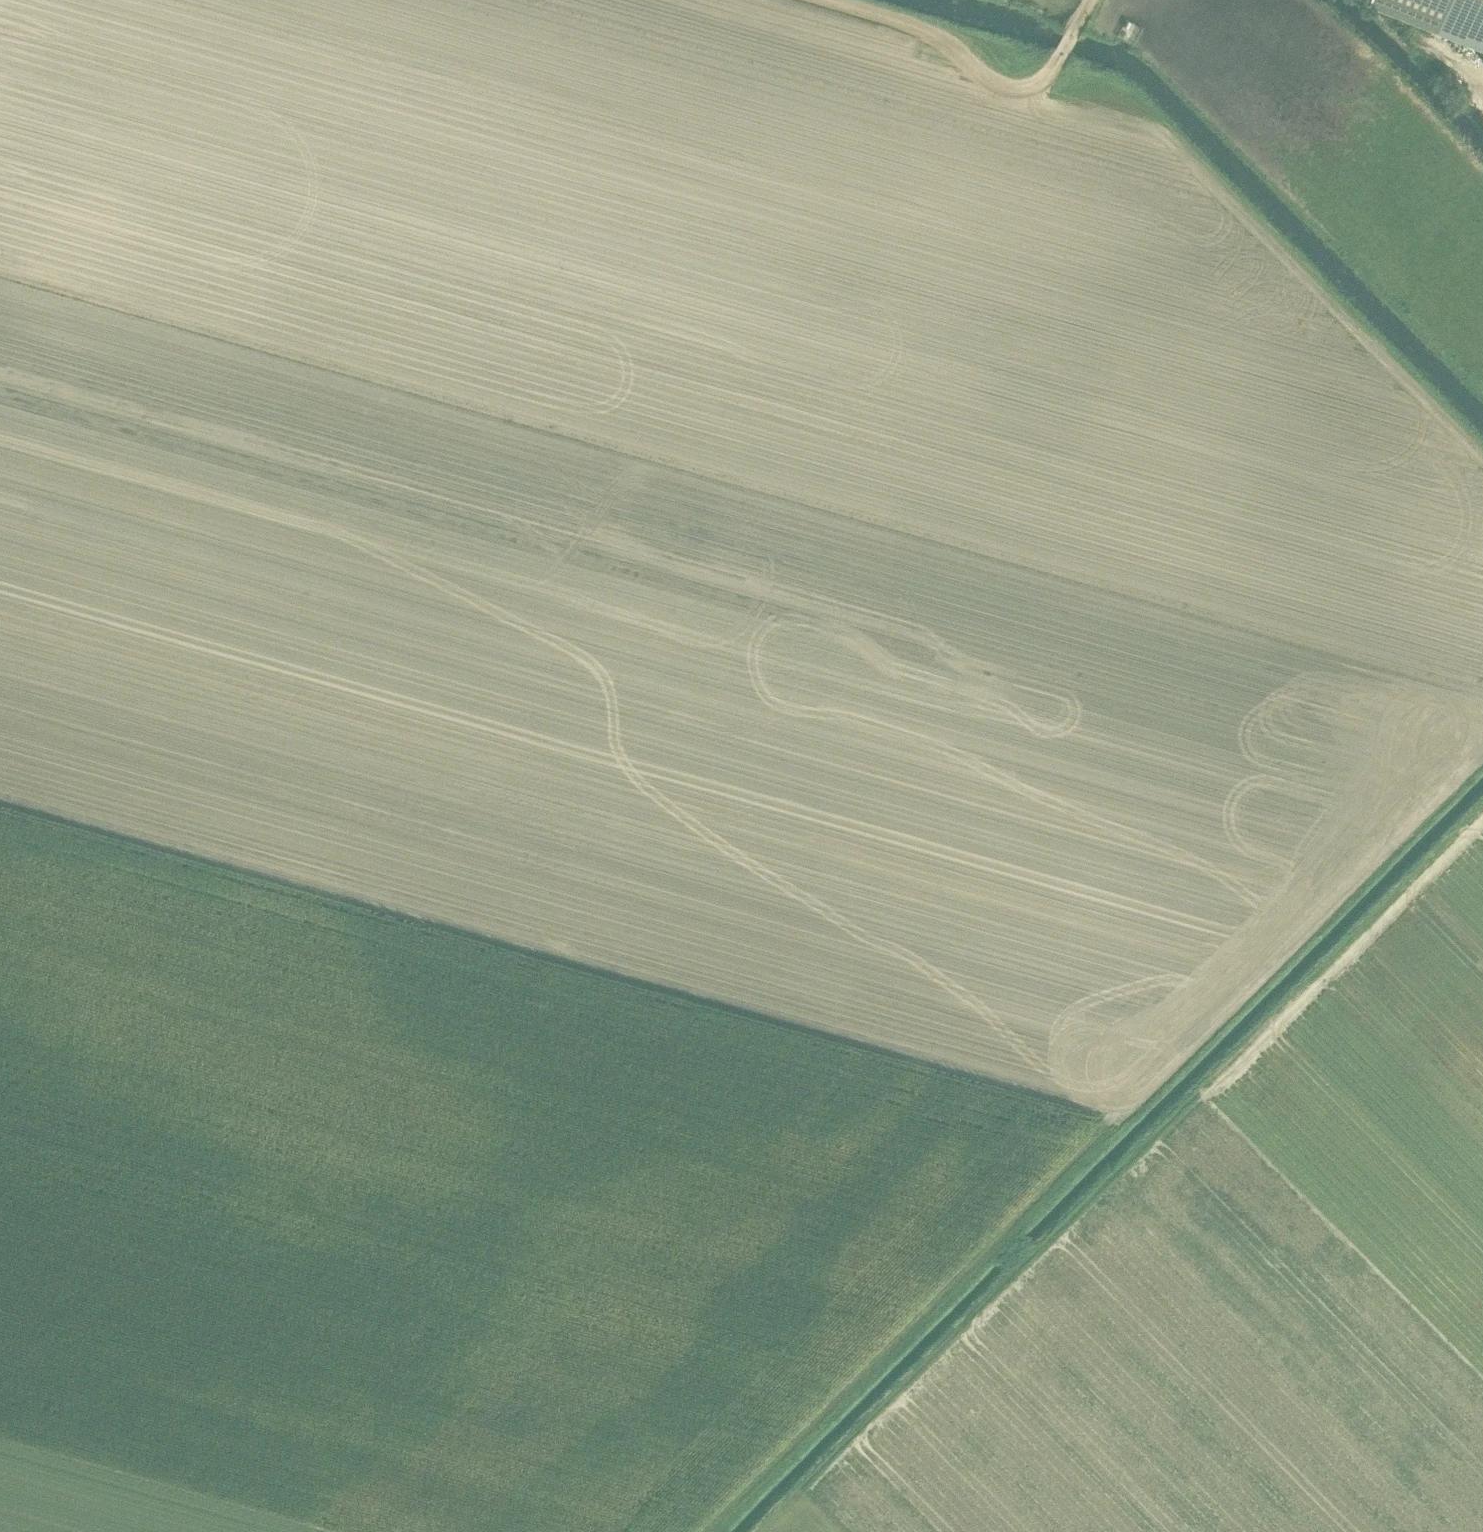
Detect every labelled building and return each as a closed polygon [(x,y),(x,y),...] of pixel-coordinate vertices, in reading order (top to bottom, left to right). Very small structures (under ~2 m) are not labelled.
[(1369,0),(1437,28),(1449,0),(1369,0)]
